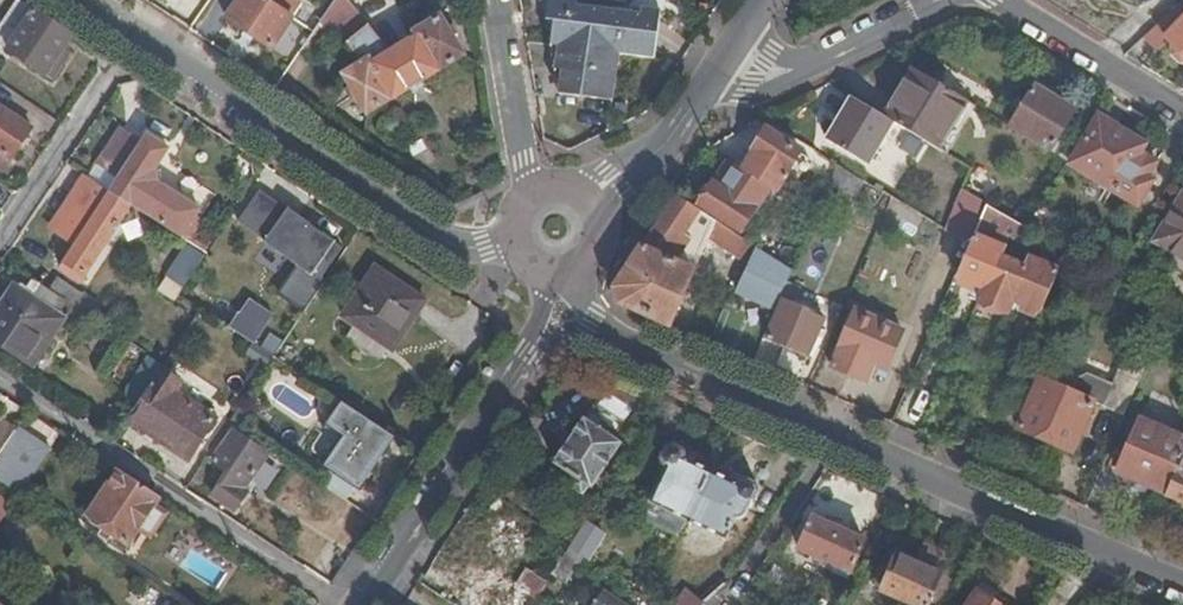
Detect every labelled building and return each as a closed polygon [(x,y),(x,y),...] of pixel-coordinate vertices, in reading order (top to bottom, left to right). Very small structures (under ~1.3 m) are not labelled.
[(19,0),(18,0),(0,29),(0,45),(46,76),(67,45),(73,36),(19,0)] [(294,0),(237,0),(227,16),(273,47),(301,5),(294,0)] [(350,0),(333,0),(300,50),(313,59),(329,36),(342,49),(347,46),(362,62),(343,74),(367,114),(392,98),(393,100),(441,70),(441,69),(465,54),(440,15),(416,31),(412,33),(412,36),(388,51),(350,0)] [(578,0),(543,0),(560,93),(612,100),(618,52),(653,56),(659,9),(641,7),(640,13),(578,4),(578,0)] [(1155,27),(1169,41),(1169,55),(1178,64),(1182,63),(1182,0),(1155,27)] [(67,45),(46,76),(54,80),(63,66),(61,64),(71,48),(67,45)] [(909,68),(881,114),(885,116),(912,70),(909,68)] [(885,116),(895,123),(936,147),(964,101),(912,70),(885,116)] [(1075,109),(1035,84),(1010,125),(1051,150),(1075,109)] [(881,114),(852,97),(827,137),(869,163),(895,123),(885,116),(881,114)] [(964,101),(936,147),(947,154),(974,107),(964,101)] [(4,168),(30,128),(0,107),(0,166),(4,168)] [(1146,145),(1099,117),(1070,164),(1137,207),(1154,181),(1149,178),(1157,164),(1140,153),(1146,145)] [(119,177),(110,192),(132,206),(180,237),(197,212),(156,185),(155,179),(155,172),(159,165),(169,150),(146,136),(143,140),(122,124),(97,162),(119,177)] [(763,126),(738,165),(745,170),(757,151),(754,149),(767,128),(763,126)] [(757,151),(745,170),(776,191),(802,150),(767,128),(754,149),(757,151)] [(837,164),(828,184),(856,196),(864,180),(837,164)] [(110,192),(82,174),(57,212),(64,216),(53,233),(73,247),(60,267),(81,282),(132,206),(110,192)] [(765,198),(730,174),(722,185),(717,183),(704,204),(744,230),(765,198)] [(961,190),(946,226),(972,240),(975,235),(981,221),(988,204),(961,190)] [(286,242),(301,220),(259,192),(236,222),(282,253),(288,243),(286,242)] [(792,270),(676,195),(615,287),(619,303),(670,325),(708,237),(747,262),(732,286),(773,312),(779,300),(786,283),(792,270)] [(1158,239),(1182,253),(1182,196),(1158,239)] [(1018,243),(1026,226),(988,204),(981,221),(1007,237),(1018,243)] [(1052,211),(1040,205),(1026,226),(1041,230),(1052,211)] [(64,216),(57,212),(47,229),(53,233),(64,216)] [(306,309),(325,280),(321,277),(340,246),(301,220),(286,242),(288,243),(282,253),(281,254),(289,259),(290,257),(299,264),(280,293),(306,309)] [(972,240),(956,276),(983,287),(978,301),(979,301),(985,288),(999,256),(1003,248),(975,235),(972,240)] [(179,294),(205,254),(189,243),(159,287),(175,299),(179,294)] [(1013,300),(1031,259),(1029,259),(1025,268),(999,256),(985,288),(979,301),(1007,315),(1013,300)] [(1040,312),(1058,271),(1031,259),(1013,300),(1040,312)] [(342,316),(392,350),(426,300),(376,266),(342,316)] [(48,289),(63,299),(69,303),(91,317),(99,306),(85,296),(83,298),(56,279),(48,289)] [(37,282),(28,296),(13,287),(0,307),(0,344),(23,360),(63,299),(48,289),(37,282)] [(799,288),(786,283),(779,300),(782,301),(766,339),(807,357),(824,319),(792,305),(799,288)] [(219,299),(208,314),(251,343),(262,326),(258,322),(266,310),(248,299),(239,313),(219,299)] [(91,317),(69,303),(58,322),(79,336),(91,317)] [(878,355),(891,359),(903,330),(856,310),(832,366),(867,382),(875,362),(878,355)] [(266,367),(273,357),(253,344),(247,353),(266,367)] [(1124,416),(1149,361),(1128,352),(1113,384),(1088,374),(1078,377),(1071,392),(1041,379),(1019,429),(1073,453),(1094,403),(1124,416)] [(887,367),(891,359),(878,355),(875,362),(887,367)] [(181,383),(160,369),(127,419),(188,459),(214,419),(174,392),(181,383)] [(385,448),(393,436),(339,401),(324,422),(346,437),(354,428),(385,448)] [(614,439),(623,424),(595,404),(556,464),(575,478),(570,487),(583,497),(590,487),(592,489),(621,445),(614,439)] [(237,429),(246,434),(255,421),(253,412),(242,405),(229,424),(237,429)] [(1167,494),(1182,456),(1182,436),(1141,418),(1117,472),(1167,494)] [(16,431),(0,421),(0,455),(16,431)] [(233,436),(237,429),(229,424),(207,459),(216,465),(213,469),(223,476),(210,495),(232,510),(246,491),(241,487),(262,457),(233,436)] [(360,489),(385,448),(354,428),(346,437),(327,467),(360,489)] [(700,496),(712,472),(682,458),(685,453),(669,446),(660,465),(666,467),(650,504),(688,522),(700,496)] [(1167,494),(1182,501),(1182,456),(1167,494)] [(153,505),(158,496),(119,469),(89,516),(128,542),(138,526),(150,534),(164,513),(153,505)] [(740,486),(712,472),(700,496),(688,522),(726,540),(735,519),(744,517),(759,488),(742,480),(740,486)] [(0,497),(0,516),(9,503),(0,497)] [(687,523),(688,522),(650,504),(643,519),(678,536),(687,523)] [(831,573),(848,581),(863,543),(811,520),(798,552),(833,567),(831,573)] [(603,534),(587,524),(571,548),(569,551),(586,560),(603,534)] [(938,575),(938,574),(945,558),(924,549),(917,565),(896,557),(891,570),(880,565),(873,582),(883,586),(880,593),(898,601),(897,604),(926,604),(938,575)] [(545,587),(527,574),(507,604),(533,604),(545,587)] [(452,604),(453,604),(506,604),(468,580),(452,604)] [(686,591),(674,604),(702,604),(686,591)] [(976,591),(967,604),(997,604),(976,591)] [(603,594),(596,604),(620,604),(603,594)]
